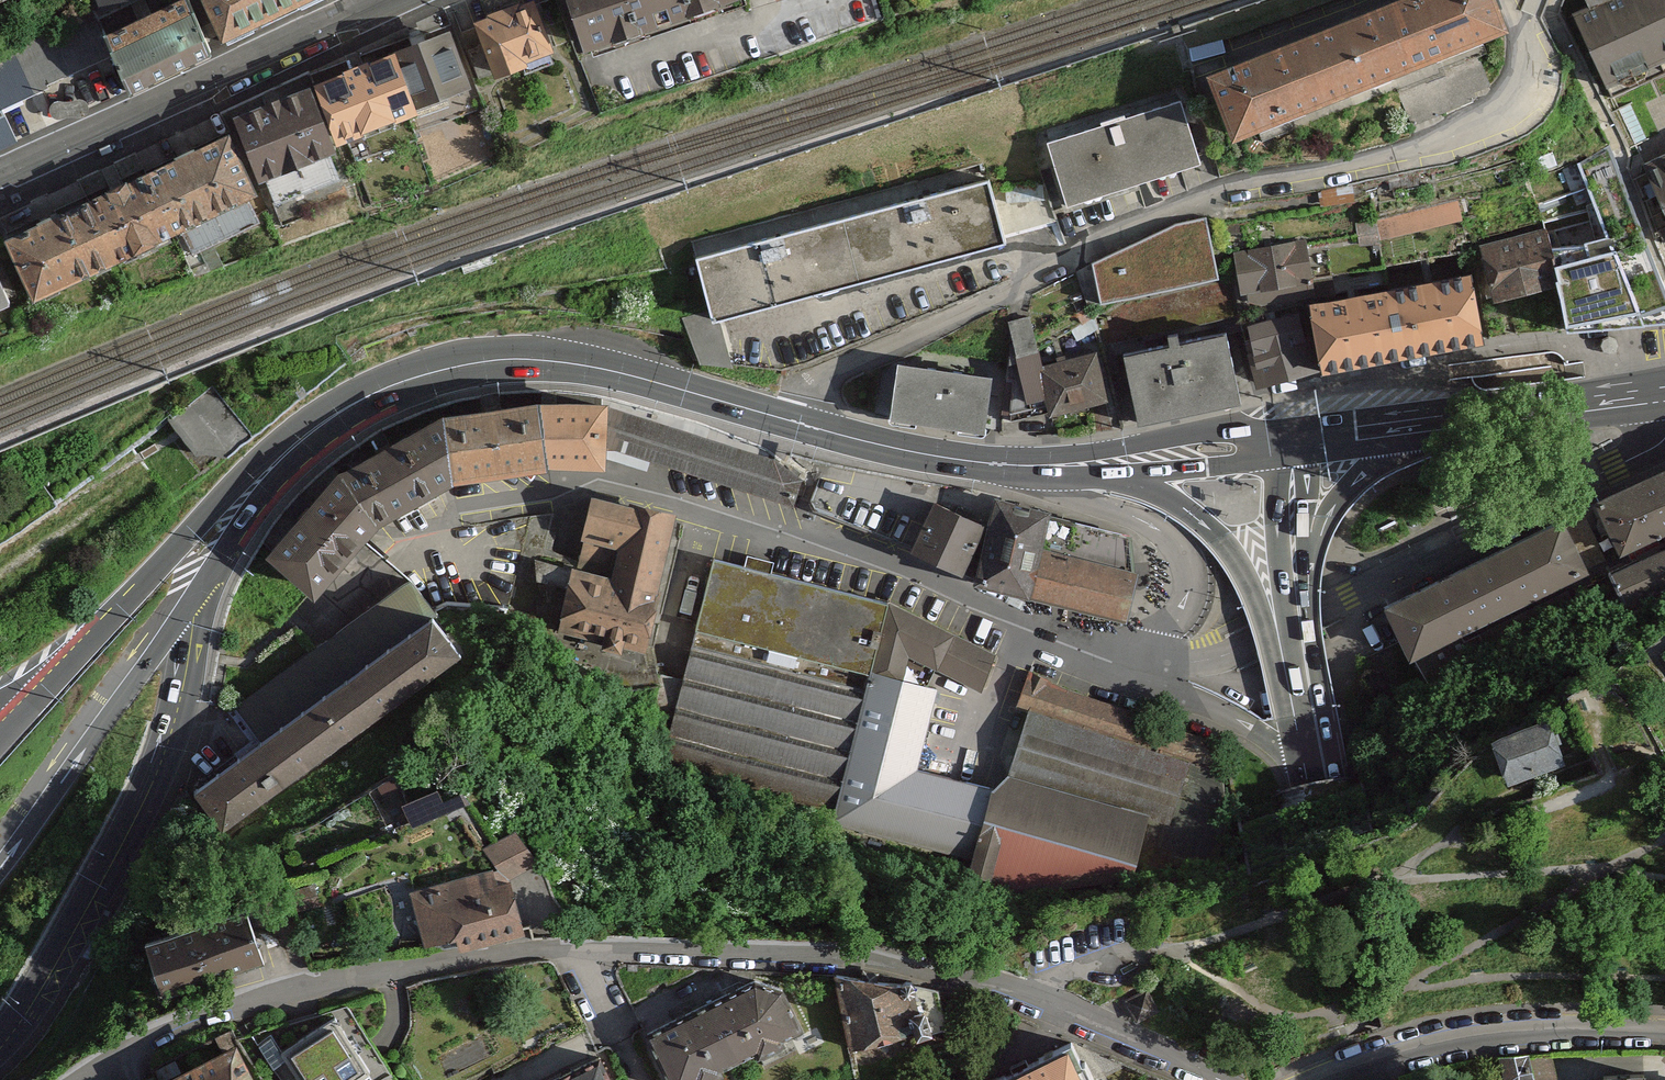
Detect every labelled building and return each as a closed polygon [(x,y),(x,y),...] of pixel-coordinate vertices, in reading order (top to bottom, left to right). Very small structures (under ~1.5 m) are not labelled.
[(101,9),(124,0),(98,0),(101,9)] [(106,28),(130,83),(209,48),(188,0),(169,0),(106,28)] [(225,45),(315,0),(206,0),(225,45)] [(533,0),(532,0),(477,21),(499,79),(555,58),(533,0)] [(744,0),(559,0),(580,60),(745,4),(744,0)] [(1491,0),(1416,0),(1213,81),(1235,138),(1503,31),(1491,0)] [(1571,19),(1607,100),(1664,74),(1664,0),(1613,0),(1571,19)] [(23,140),(3,104),(110,56),(85,11),(0,52),(0,148),(23,140)] [(475,86),(448,24),(394,47),(420,109),(475,86)] [(420,109),(394,47),(317,79),(343,142),(420,109)] [(235,114),(262,179),(339,148),(312,83),(235,114)] [(1208,165),(1187,100),(1054,144),(1075,208),(1208,165)] [(256,188),(228,131),(171,157),(199,215),(256,188)] [(1561,289),(1569,334),(1641,326),(1664,324),(1664,290),(1609,146),(1578,164),(1593,206),(1544,223),(1561,289)] [(1643,167),(1664,212),(1664,156),(1643,167)] [(199,215),(171,157),(89,197),(118,255),(199,215)] [(989,172),(693,250),(715,317),(1006,237),(989,172)] [(1045,184),(1017,187),(1019,204),(1038,201),(1040,219),(1049,218),(1045,184)] [(1463,195),(1361,220),(1366,240),(1468,215),(1463,195)] [(118,255),(89,197),(6,233),(33,293),(118,255)] [(1174,223),(1094,260),(1100,300),(1219,273),(1206,217),(1174,223)] [(1544,223),(1479,248),(1495,307),(1561,289),(1544,223)] [(1304,243),(1236,254),(1243,295),(1311,284),(1304,243)] [(1475,272),(1309,299),(1320,368),(1486,341),(1475,272)] [(0,280),(0,302),(8,299),(0,280)] [(1122,343),(1137,423),(1239,402),(1226,323),(1122,343)] [(1103,352),(1041,361),(1050,420),(1112,410),(1103,352)] [(991,381),(899,366),(890,419),(982,434),(991,381)] [(336,465),(268,548),(311,590),(375,516),(451,475),(548,455),(612,458),(612,443),(611,410),(611,393),(543,391),(442,407),(336,465)] [(1595,505),(1620,560),(1664,539),(1664,473),(1595,505)] [(941,487),(825,474),(814,509),(917,549),(920,541),(937,498),(941,487)] [(681,512),(594,492),(560,640),(647,660),(681,512)] [(1056,507),(999,493),(978,576),(1035,591),(1047,543),(1056,507)] [(987,522),(937,498),(920,541),(966,563),(987,522)] [(1564,521),(1381,612),(1409,668),(1591,577),(1564,521)] [(1141,566),(1047,543),(1035,591),(1130,614),(1141,566)] [(896,601),(718,555),(665,767),(838,809),(874,674),(911,681),(914,654),(986,695),(1000,652),(896,601)] [(466,657),(413,585),(241,710),(261,737),(190,788),(223,834),(466,657)] [(911,681),(874,674),(838,809),(835,822),(975,860),(995,782),(917,766),(935,685),(911,681)] [(1033,711),(1015,769),(1152,810),(1178,819),(1196,761),(1033,711)] [(1547,720),(1492,741),(1509,785),(1564,765),(1547,720)] [(975,860),(971,874),(1064,905),(1138,875),(1152,810),(1015,769),(995,782),(975,860)] [(455,779),(409,797),(418,819),(464,801),(455,779)] [(510,863),(413,885),(429,956),(527,933),(510,863)] [(246,913),(143,943),(160,1000),(262,970),(246,913)] [(718,1004),(743,1059),(810,1029),(785,974),(718,1004)] [(844,987),(854,1046),(920,1035),(911,976),(844,987)] [(671,1079),(696,1079),(743,1059),(718,1004),(651,1034),(671,1079)] [(300,1079),(388,1079),(392,1077),(375,1051),(347,1009),(310,1031),(281,1048),(300,1079)] [(1002,1079),(1097,1079),(1079,1043),(1002,1079)] [(235,1044),(167,1079),(254,1079),(235,1044)] [(1556,1049),(1507,1053),(1509,1079),(1558,1079),(1556,1049)] [(566,1079),(612,1079),(604,1062),(566,1079)]
